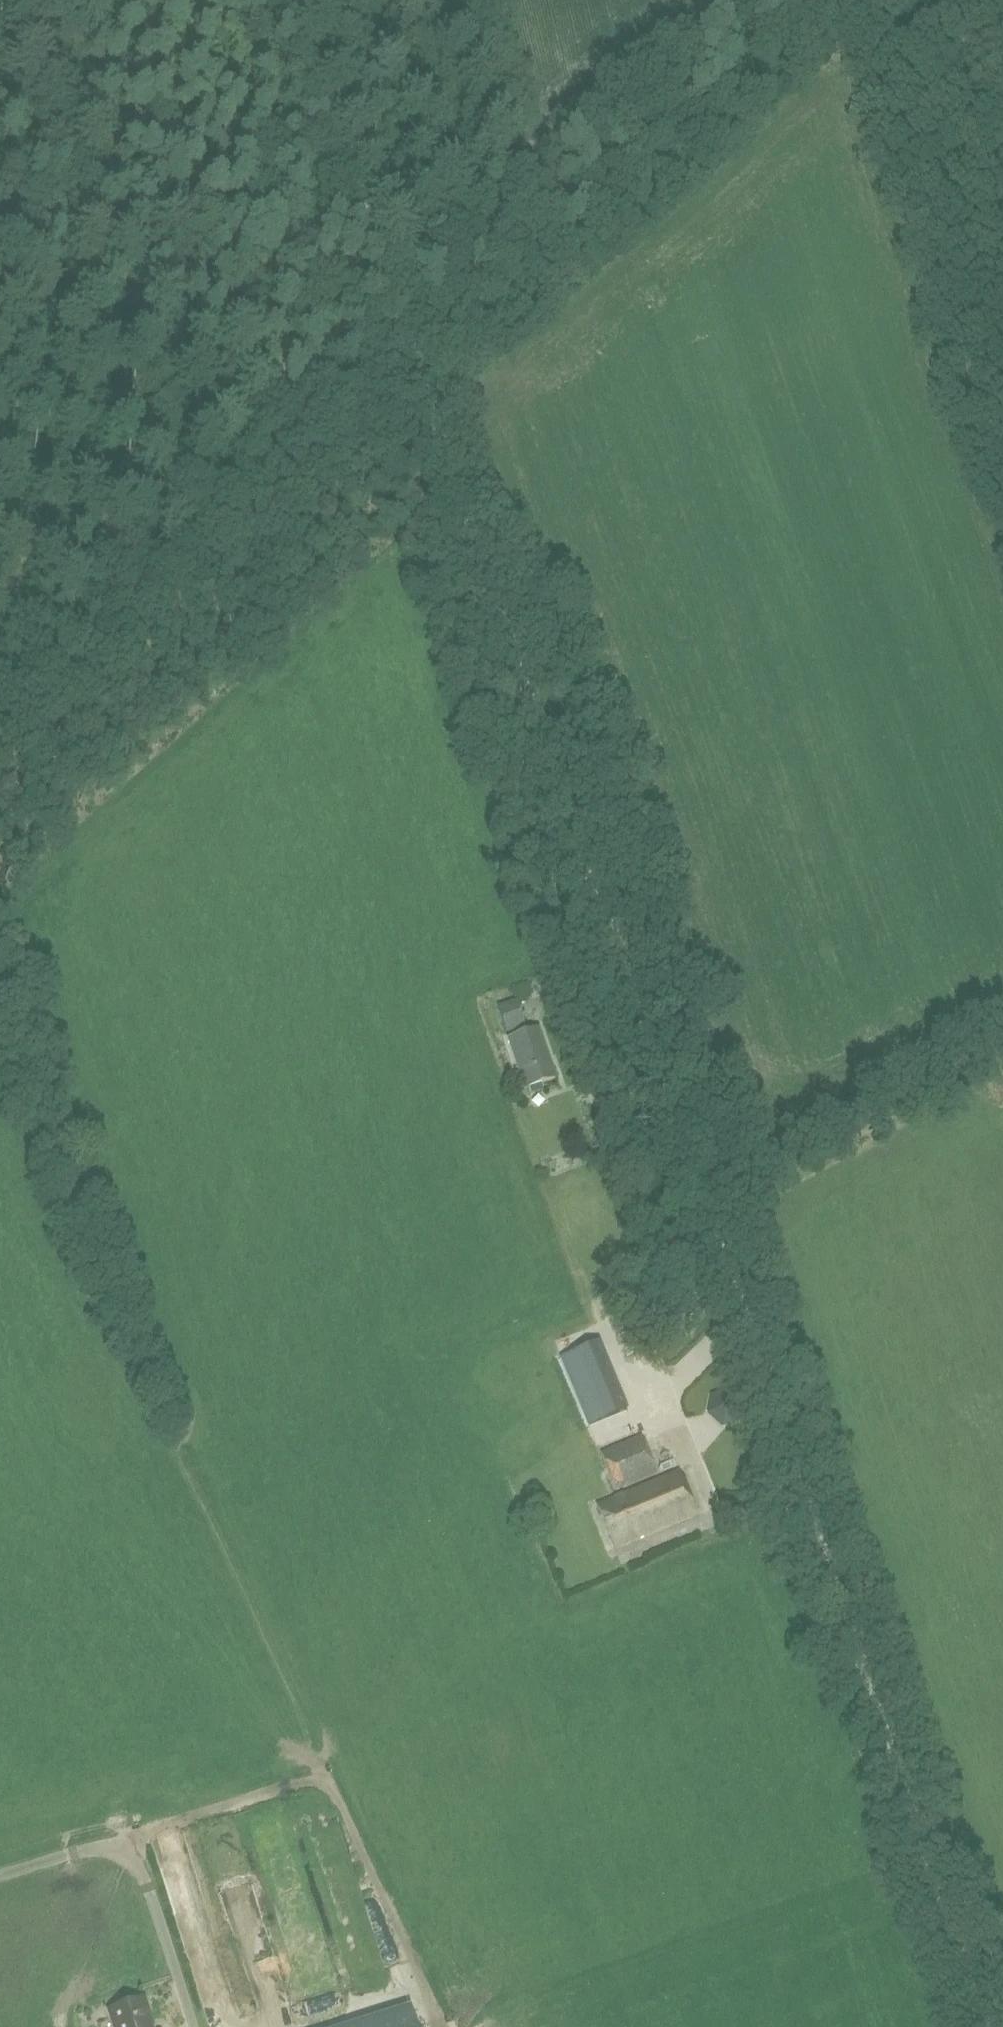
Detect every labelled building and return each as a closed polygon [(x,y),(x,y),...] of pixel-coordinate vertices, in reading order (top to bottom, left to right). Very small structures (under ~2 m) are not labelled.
[(507,1034),(526,1027),(517,999),(497,1006),(507,1034)] [(539,1029),(510,1039),(527,1088),(556,1078),(539,1029)] [(562,1358),(589,1426),(627,1410),(599,1344),(562,1358)] [(710,1397),(707,1415),(723,1429),(741,1421),(743,1400),(728,1389),(710,1397)] [(642,1436),(601,1452),(617,1490),(657,1473),(642,1436)] [(679,1472),(597,1505),(614,1547),(696,1514),(679,1472)] [(145,1998),(109,2010),(114,2026),(152,2026),(149,2017),(151,2017),(145,1998)] [(412,2013),(365,2026),(416,2026),(412,2013)]
